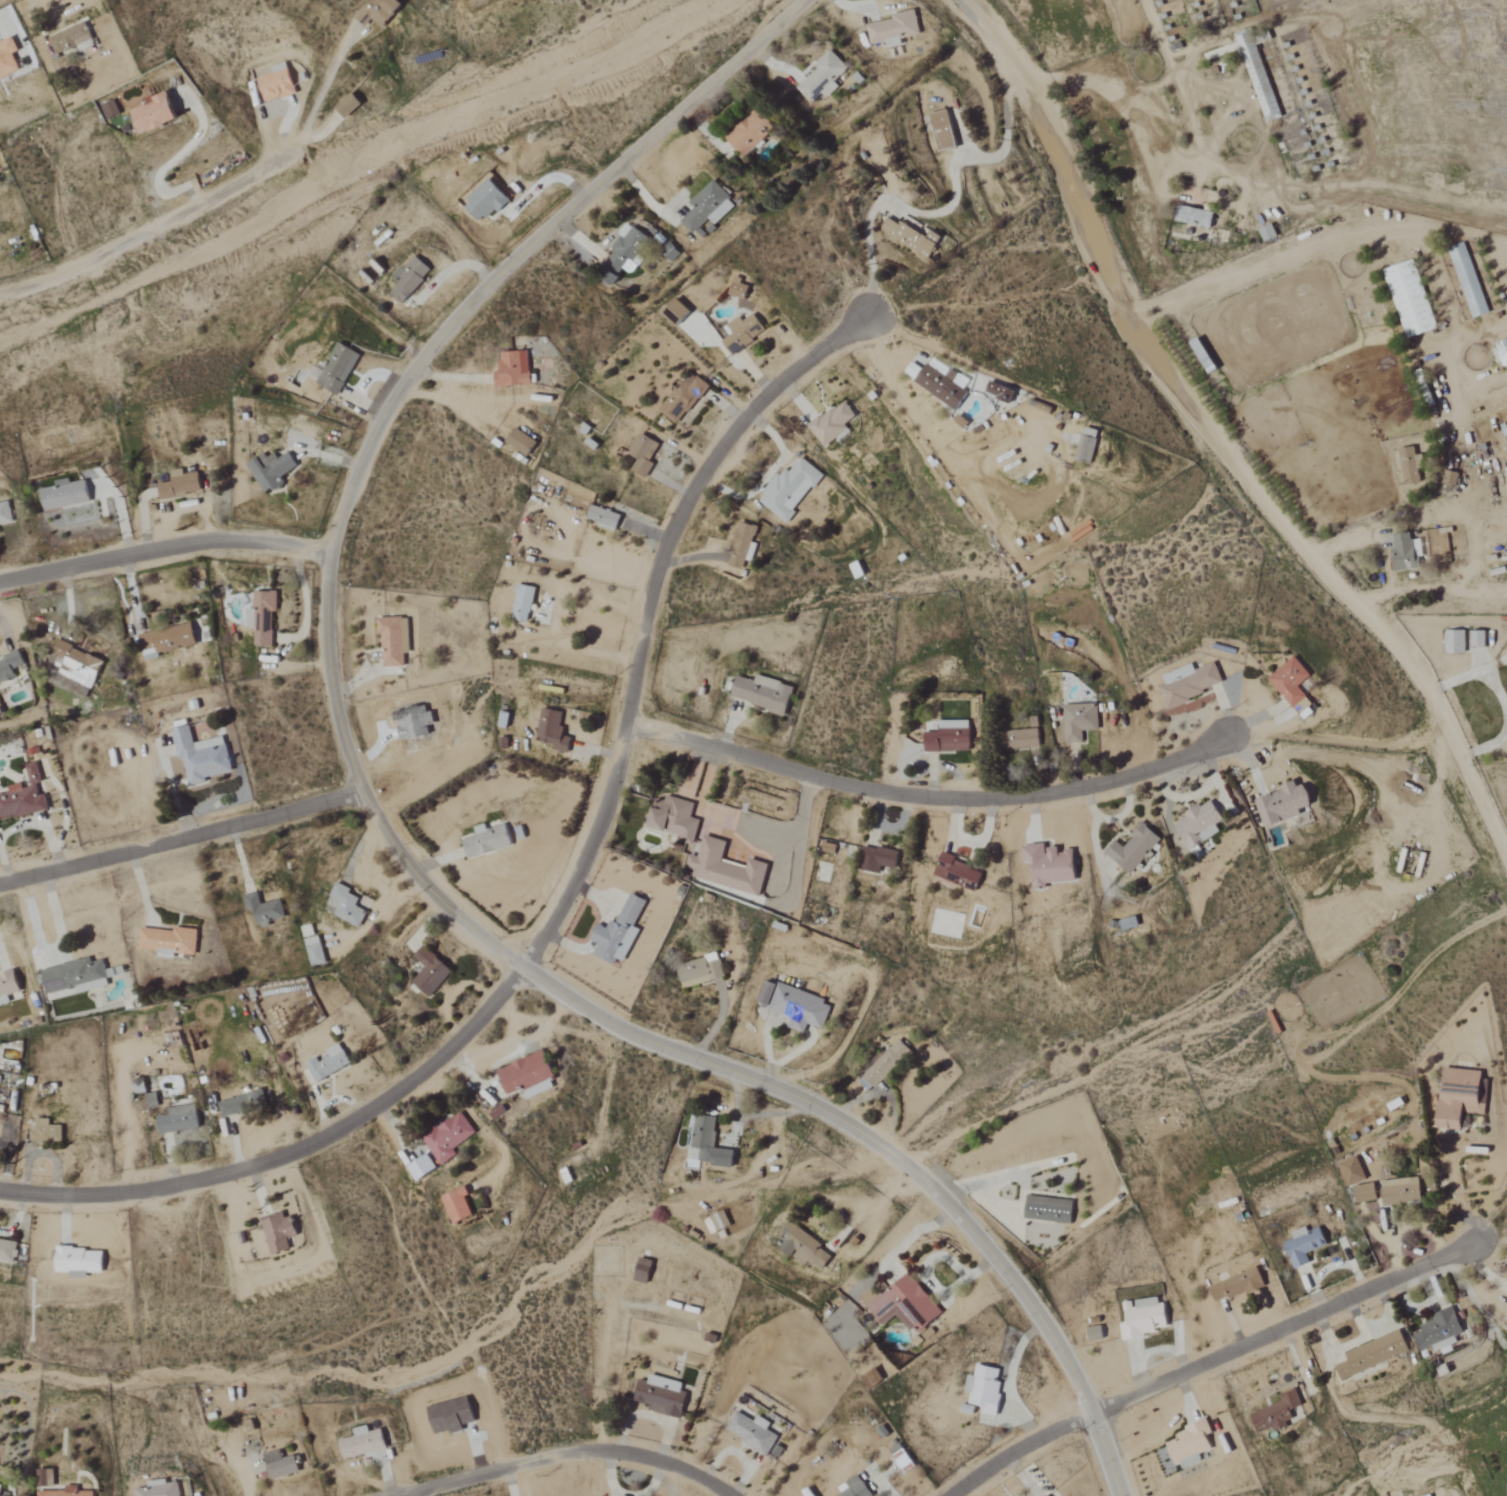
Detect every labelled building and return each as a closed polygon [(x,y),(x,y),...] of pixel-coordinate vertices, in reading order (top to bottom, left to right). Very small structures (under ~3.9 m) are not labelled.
[(380,0),(370,0),(356,20),(366,27),(372,20),(385,30),(403,5),(396,0),(387,0),(385,4),(380,0)] [(867,25),(871,45),(886,43),(888,48),(903,46),(901,39),(921,35),(916,10),(893,14),(894,20),(867,25)] [(95,47),(86,24),(49,38),(56,56),(78,47),(80,52),(95,47)] [(1266,123),(1281,118),(1255,34),(1239,39),(1266,123)] [(14,54),(19,52),(14,38),(0,43),(0,80),(20,73),(14,54)] [(848,68),(830,50),(814,66),(817,69),(797,89),(811,103),(820,94),(825,99),(838,87),(834,82),(848,68)] [(271,73),(256,79),(265,104),(296,93),(285,62),(269,68),(271,73)] [(130,111),(141,136),(179,120),(167,92),(152,99),(153,101),(130,111)] [(347,119),(363,105),(352,93),(336,108),(347,119)] [(120,114),(114,100),(101,107),(107,120),(120,114)] [(776,126),(758,108),(726,140),(744,158),(776,126)] [(932,115),(940,152),(958,149),(950,111),(932,115)] [(511,202),(490,179),(462,205),(479,223),(495,209),(499,213),(511,202)] [(713,226),(736,205),(714,181),(689,203),(694,209),(680,222),(692,235),(708,220),(713,226)] [(1215,211),(1179,208),(1178,224),(1213,227),(1215,211)] [(926,239),(887,216),(879,231),(928,259),(941,237),(930,231),(926,239)] [(616,251),(602,270),(614,279),(622,269),(628,273),(653,242),(630,224),(612,247),(616,251)] [(1260,230),(1265,243),(1278,237),(1273,225),(1260,230)] [(1472,319),(1488,314),(1466,245),(1450,250),(1472,319)] [(394,279),(399,284),(391,294),(402,304),(432,271),(416,256),(394,279)] [(1405,340),(1437,330),(1416,260),(1384,270),(1405,340)] [(730,297),(746,300),(749,287),(741,285),(742,279),(734,277),(730,297)] [(693,313),(678,299),(665,314),(679,328),(693,313)] [(741,317),(728,325),(734,335),(724,341),(732,355),(767,334),(755,314),(743,321),(741,317)] [(309,379),(338,396),(361,355),(340,343),(323,372),(315,368),(309,379)] [(1506,370),(1506,369),(1506,343),(1499,345),(1506,370)] [(529,352),(503,353),(503,362),(500,362),(501,372),(496,372),(496,388),(531,387),(529,352)] [(916,384),(958,411),(969,393),(964,390),(969,381),(932,358),(916,384)] [(708,387),(689,373),(661,413),(680,426),(708,387)] [(987,394),(1012,404),(1016,391),(991,382),(987,394)] [(811,428),(827,448),(850,429),(847,425),(857,416),(844,400),(811,428)] [(1092,465),(1100,431),(1084,428),(1077,462),(1092,465)] [(530,457),(537,441),(513,429),(505,445),(530,457)] [(633,471),(648,479),(656,464),(651,462),(660,445),(641,434),(630,455),(639,460),(633,471)] [(1425,469),(1424,455),(1416,456),(1416,449),(1401,450),(1404,486),(1421,485),(1420,469),(1425,469)] [(264,454),(246,466),(265,496),(284,484),(281,478),(298,467),(289,453),(278,460),(275,454),(267,459),(264,454)] [(823,474),(800,458),(789,473),(782,468),(766,491),(767,491),(759,503),(788,524),(796,513),(795,512),(823,474)] [(200,473),(184,475),(184,470),(171,472),(173,483),(160,484),(161,499),(202,494),(200,473)] [(1445,483),(1456,486),(1459,474),(1447,471),(1445,483)] [(90,505),(87,481),(70,484),(69,480),(55,482),(56,488),(41,490),(44,511),(90,505)] [(9,502),(0,504),(0,526),(13,523),(9,502)] [(619,529),(622,514),(590,507),(587,522),(619,529)] [(753,562),(757,544),(754,543),(757,527),(739,523),(730,567),(744,570),(746,561),(753,562)] [(1395,534),(1395,550),(1393,550),(1394,572),(1417,571),(1415,533),(1395,534)] [(512,619),(530,621),(534,587),(517,584),(512,619)] [(246,628),(256,628),(256,647),(273,647),(273,611),(278,611),(278,592),(254,592),(254,609),(246,609),(246,628)] [(410,653),(409,617),(377,618),(378,635),(382,635),(383,668),(405,667),(405,653),(410,653)] [(198,647),(194,625),(140,633),(144,656),(198,647)] [(1466,653),(1466,630),(1444,630),(1445,653),(1466,653)] [(1487,647),(1487,630),(1471,631),(1471,647),(1487,647)] [(104,659),(58,641),(50,662),(63,667),(59,675),(93,688),(104,659)] [(17,679),(15,669),(26,665),(22,653),(0,660),(0,684),(17,679)] [(1312,677),(1298,657),(1270,676),(1298,716),(1313,705),(1299,685),(1312,677)] [(1193,664),(1164,675),(1168,686),(1160,688),(1167,707),(1225,686),(1216,662),(1195,670),(1193,664)] [(732,700),(786,715),(794,686),(757,676),(756,681),(738,676),(732,700)] [(1083,743),(1083,731),(1099,731),(1098,704),(1064,705),(1065,743),(1083,743)] [(536,740),(554,743),(553,750),(568,753),(571,738),(563,736),(565,728),(560,727),(563,712),(542,708),(536,740)] [(498,727),(507,728),(510,713),(501,711),(498,727)] [(971,721),(940,720),(940,733),(926,733),(926,751),(971,752),(971,721)] [(233,772),(226,736),(194,743),(190,725),(172,729),(178,760),(184,758),(190,786),(208,783),(207,777),(233,772)] [(1041,748),(1040,729),(1010,730),(1010,748),(1041,748)] [(46,796),(40,797),(37,784),(42,783),(37,762),(26,764),(30,783),(8,788),(9,792),(0,794),(0,819),(13,816),(14,818),(50,810),(46,796)] [(1257,798),(1267,828),(1303,815),(1301,810),(1316,805),(1308,783),(1299,786),(1298,784),(1257,798)] [(649,827),(694,842),(701,820),(691,817),(696,804),(668,795),(664,807),(657,805),(649,827)] [(1221,832),(1217,825),(1225,820),(1213,800),(1202,807),(1199,804),(1184,814),(1186,818),(1174,825),(1191,851),(1221,832)] [(1130,874),(1162,839),(1145,823),(1123,847),(1117,842),(1107,853),(1130,874)] [(513,848),(507,824),(488,829),(487,824),(474,827),(476,837),(463,840),(468,859),(513,848)] [(759,896),(768,864),(749,859),(746,869),(721,862),(727,842),(704,835),(698,857),(688,854),(685,868),(693,871),(691,878),(759,896)] [(1077,882),(1076,851),(1060,851),(1060,848),(1047,848),(1047,844),(1023,845),(1024,862),(1033,862),(1034,889),(1047,888),(1047,883),(1077,882)] [(896,869),(900,852),(867,846),(863,870),(880,873),(881,866),(896,869)] [(978,890),(984,871),(955,862),(957,856),(942,852),(934,877),(978,890)] [(352,889),(338,882),(328,904),(337,909),(334,916),(360,928),(368,911),(356,906),(360,898),(350,894),(352,889)] [(247,911),(255,910),(259,929),(270,927),(269,922),(285,918),(281,900),(261,904),(258,893),(244,896),(247,911)] [(624,962),(640,930),(635,927),(647,901),(631,893),(617,923),(611,920),(608,928),(599,924),(591,941),(598,944),(593,954),(614,965),(617,959),(624,962)] [(140,950),(160,951),(159,957),(175,958),(175,954),(197,955),(199,930),(176,928),(176,931),(141,929),(140,950)] [(306,938),(310,966),(325,964),(321,936),(306,938)] [(430,997),(452,969),(422,944),(413,956),(425,965),(411,982),(430,997)] [(726,978),(720,955),(678,965),(684,989),(726,978)] [(42,969),(48,994),(76,988),(78,993),(109,987),(107,979),(115,977),(113,969),(106,970),(104,960),(92,963),(91,959),(42,969)] [(11,1003),(9,996),(21,992),(15,971),(0,975),(0,1006),(11,1003)] [(775,984),(762,982),(758,1003),(772,1006),(775,984)] [(779,984),(770,1010),(792,1018),(788,1027),(805,1033),(808,1024),(823,1030),(833,1003),(779,984)] [(911,1053),(898,1040),(856,1079),(868,1093),(911,1053)] [(305,1061),(317,1082),(351,1062),(339,1042),(305,1061)] [(555,1088),(552,1079),(556,1078),(545,1051),(498,1070),(508,1095),(523,1088),(528,1099),(555,1088)] [(1485,1071),(1445,1069),(1441,1129),(1464,1130),(1465,1114),(1486,1115),(1487,1104),(1483,1104),(1485,1071)] [(148,1108),(159,1107),(157,1093),(146,1095),(148,1108)] [(218,1100),(222,1116),(254,1109),(250,1093),(218,1100)] [(1406,1105),(1403,1098),(1389,1105),(1392,1112),(1406,1105)] [(156,1114),(159,1133),(198,1127),(194,1102),(165,1107),(166,1113),(156,1114)] [(735,1168),(736,1151),(714,1149),(716,1117),(694,1115),(690,1160),(713,1162),(712,1166),(735,1168)] [(440,1166),(459,1156),(454,1147),(476,1135),(466,1116),(425,1139),(440,1166)] [(51,1118),(30,1118),(30,1144),(62,1144),(62,1125),(51,1125),(51,1118)] [(408,1167),(418,1182),(438,1170),(429,1154),(408,1167)] [(1367,1179),(1358,1157),(1340,1164),(1350,1186),(1367,1179)] [(1419,1176),(1380,1179),(1382,1205),(1421,1203),(1419,1176)] [(1355,1186),(1356,1202),(1377,1201),(1376,1184),(1355,1186)] [(454,1226),(474,1216),(465,1197),(469,1195),(465,1187),(441,1198),(454,1226)] [(1074,1202),(1028,1195),(1025,1218),(1071,1225),(1074,1202)] [(292,1248),(289,1237),(297,1235),(291,1210),(261,1218),(270,1254),(292,1248)] [(717,1232),(731,1226),(724,1211),(710,1217),(717,1232)] [(789,1237),(780,1249),(806,1266),(809,1262),(823,1271),(832,1257),(820,1249),(823,1244),(790,1223),(783,1233),(789,1237)] [(1294,1268),(1311,1261),(1307,1251),(1327,1243),(1320,1227),(1310,1231),(1307,1225),(1289,1233),(1291,1236),(1282,1240),(1294,1268)] [(17,1240),(0,1238),(0,1258),(14,1260),(17,1240)] [(56,1245),(56,1275),(102,1275),(103,1245),(56,1245)] [(653,1262),(640,1258),(633,1281),(647,1285),(653,1262)] [(1265,1285),(1257,1265),(1208,1284),(1216,1304),(1265,1285)] [(942,1312),(911,1273),(880,1298),(871,1288),(860,1297),(884,1326),(897,1316),(912,1335),(942,1312)] [(1122,1338),(1169,1332),(1164,1295),(1125,1300),(1128,1319),(1120,1321),(1122,1338)] [(1429,1314),(1431,1318),(1419,1323),(1421,1329),(1413,1333),(1421,1354),(1457,1340),(1455,1335),(1463,1332),(1453,1305),(1429,1314)] [(1091,1342),(1105,1340),(1103,1326),(1089,1328),(1091,1342)] [(1342,1351),(1346,1361),(1335,1365),(1341,1378),(1409,1353),(1400,1329),(1342,1351)] [(1001,1370),(977,1365),(974,1377),(968,1376),(965,1394),(969,1394),(968,1404),(983,1407),(981,1414),(998,1417),(1004,1383),(999,1383),(1001,1370)] [(883,1381),(877,1369),(861,1377),(868,1390),(883,1381)] [(641,1380),(635,1402),(650,1406),(649,1411),(681,1419),(688,1393),(682,1391),(684,1383),(651,1376),(650,1382),(641,1380)] [(1256,1431),(1273,1424),(1276,1431),(1289,1425),(1286,1415),(1303,1408),(1296,1391),(1248,1410),(1256,1431)] [(755,1422),(739,1412),(727,1431),(767,1457),(780,1437),(768,1430),(772,1424),(759,1416),(755,1422)] [(1173,1430),(1176,1437),(1166,1441),(1177,1469),(1202,1459),(1200,1452),(1211,1448),(1207,1437),(1213,1435),(1206,1418),(1173,1430)] [(340,1441),(345,1460),(388,1448),(383,1429),(370,1433),(368,1426),(354,1430),(356,1437),(340,1441)] [(916,1466),(899,1444),(889,1451),(905,1474),(916,1466)] [(283,1459),(282,1451),(265,1455),(270,1480),(300,1473),(296,1456),(283,1459)] [(55,1470),(43,1470),(43,1487),(54,1487),(55,1470)] [(860,1475),(839,1488),(843,1494),(840,1495),(873,1495),(860,1475)] [(136,1495),(183,1495),(181,1482),(168,1484),(168,1480),(149,1482),(149,1489),(136,1490),(136,1495)] [(37,1495),(94,1495),(94,1492),(79,1492),(79,1487),(65,1487),(65,1492),(37,1492),(37,1495)]
